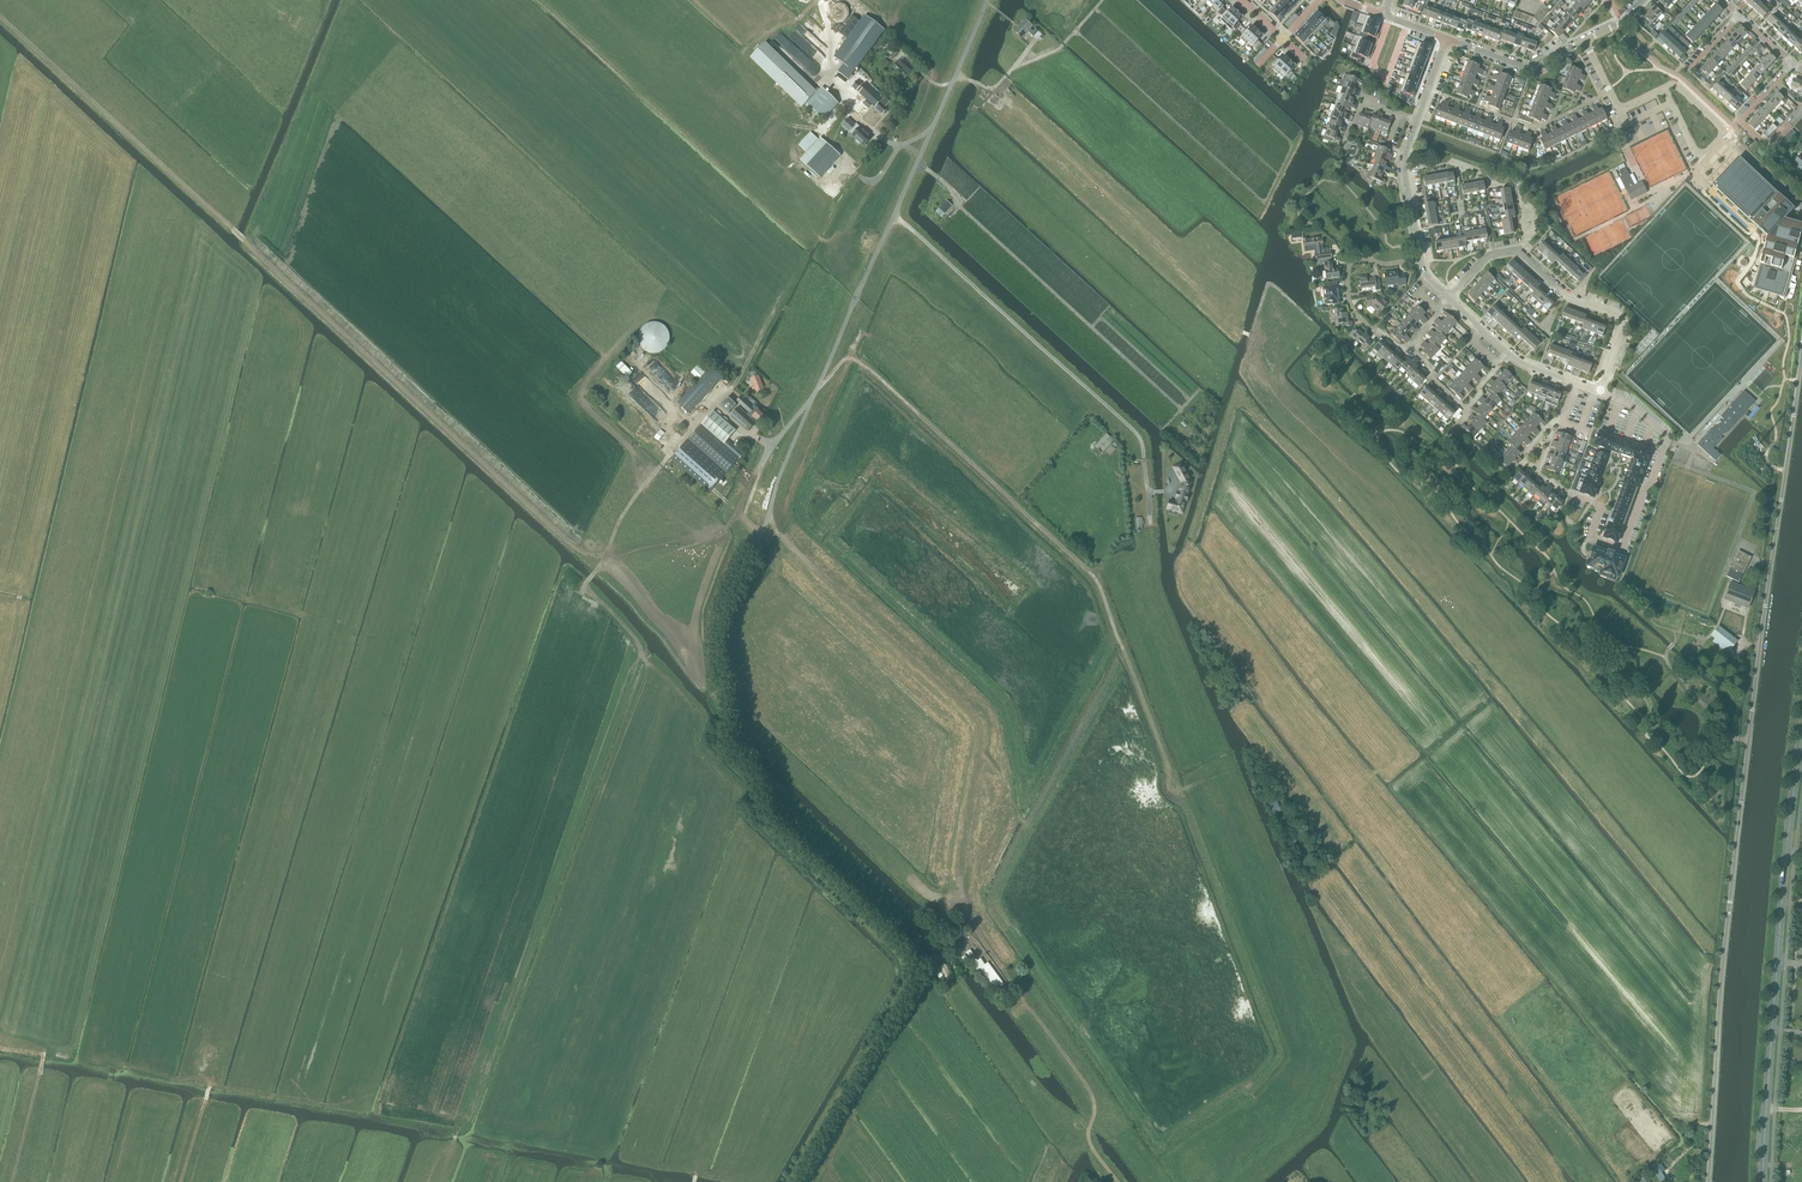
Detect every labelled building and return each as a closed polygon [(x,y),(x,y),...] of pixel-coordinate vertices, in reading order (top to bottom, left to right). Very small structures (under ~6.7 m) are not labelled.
[(1213,6),(1211,8),(1216,12),(1218,10),(1226,1),(1225,0),(1218,0),(1213,6)] [(1288,12),(1292,8),(1284,0),(1280,0),(1278,2),(1288,12)] [(1415,2),(1410,0),(1405,0),(1403,5),(1412,9),(1415,2)] [(1588,5),(1583,0),(1579,0),(1578,1),(1577,0),(1574,0),(1573,1),(1575,4),(1576,4),(1583,11),(1588,5)] [(1673,3),(1669,0),(1661,0),(1660,1),(1663,4),(1661,7),(1667,12),(1669,10),(1668,8),(1673,3)] [(1760,2),(1758,0),(1752,0),(1748,4),(1753,9),(1760,2)] [(1288,12),(1278,2),(1274,6),(1284,16),(1288,12)] [(1759,13),(1765,7),(1760,2),(1753,9),(1759,13)] [(850,13),(850,11),(849,10),(848,8),(847,6),(846,5),(844,4),(842,3),(841,3),(839,3),(836,4),(835,5),(833,6),(832,7),(831,9),(830,11),(830,13),(830,15),(831,17),(832,18),(833,20),(834,21),(836,22),(837,23),(839,23),(841,23),(843,22),(845,21),(847,20),(848,18),(849,17),(850,15),(850,13)] [(1578,16),(1583,11),(1576,4),(1575,4),(1571,9),(1578,16)] [(1713,10),(1719,16),(1724,10),(1717,4),(1713,10)] [(1429,18),(1436,21),(1441,8),(1434,5),(1433,9),(1429,18)] [(1655,6),(1650,12),(1658,19),(1662,14),(1664,16),(1667,12),(1661,7),(1658,5),(1656,7),(1655,6)] [(1284,16),(1274,6),(1269,11),(1280,21),(1284,16)] [(1429,18),(1433,9),(1426,6),(1422,16),(1429,18)] [(1221,20),(1226,25),(1238,12),(1232,7),(1227,12),(1225,10),(1220,15),(1222,17),(1223,18),(1222,19),(1221,20)] [(1765,19),(1771,13),(1770,12),(1765,7),(1759,13),(1765,19)] [(1448,11),(1441,8),(1436,21),(1443,23),(1446,14),(1447,14),(1448,11)] [(1566,14),(1573,21),(1578,16),(1571,9),(1567,13),(1565,11),(1563,13),(1566,14)] [(1714,21),(1719,16),(1713,10),(1707,15),(1714,21)] [(1243,17),(1238,12),(1226,25),(1231,29),(1232,28),(1233,27),(1233,28),(1236,30),(1241,25),(1238,22),(1243,17)] [(1317,12),(1312,17),(1323,27),(1328,22),(1317,12)] [(1446,14),(1443,23),(1450,26),(1453,16),(1454,17),(1455,13),(1452,12),(1450,15),(1447,14),(1446,14)] [(1646,23),(1652,28),(1653,30),(1661,22),(1658,19),(1650,12),(1645,17),(1648,20),(1646,23)] [(1539,22),(1542,18),(1537,13),(1533,17),(1539,22)] [(1772,15),(1766,21),(1768,22),(1773,26),(1781,18),(1775,13),(1774,15),(1773,16),(1772,15)] [(1568,27),(1573,21),(1566,14),(1561,20),(1568,27)] [(850,18),(839,33),(847,38),(858,24),(860,21),(852,15),(850,18)] [(1365,20),(1363,26),(1377,31),(1380,25),(1373,22),(1374,18),(1367,15),(1365,20)] [(1709,26),(1714,21),(1707,15),(1702,20),(1709,26)] [(866,16),(834,57),(844,64),(838,72),(848,79),(884,30),(866,16)] [(1460,19),(1454,17),(1453,16),(1450,26),(1457,28),(1460,19)] [(1319,32),(1323,27),(1312,17),(1308,22),(1319,32)] [(1460,19),(1457,28),(1464,31),(1464,29),(1468,19),(1461,17),(1460,19)] [(1539,22),(1533,17),(1531,24),(1536,25),(1539,22)] [(1553,23),(1556,25),(1563,32),(1568,27),(1561,20),(1560,20),(1558,18),(1553,23)] [(1781,18),(1773,26),(1778,31),(1786,23),(1781,18)] [(1015,31),(1022,38),(1028,31),(1034,36),(1039,31),(1035,29),(1032,32),(1030,30),(1033,26),(1026,19),(1015,31)] [(1464,29),(1471,31),(1475,22),(1468,19),(1464,29)] [(1704,32),(1709,26),(1702,20),(1697,26),(1704,32)] [(1319,32),(1308,22),(1303,27),(1314,37),(1319,32)] [(1478,34),(1482,25),(1475,22),(1471,31),(1478,34)] [(1786,23),(1778,31),(1783,36),(1789,29),(1791,28),(1786,23)] [(1485,36),(1489,27),(1482,25),(1478,34),(1485,36)] [(1558,37),(1563,32),(1556,25),(1551,30),(1558,37)] [(1246,43),(1248,41),(1258,31),(1252,26),(1247,31),(1245,29),(1240,34),(1243,37),(1241,39),(1246,43)] [(1361,32),(1359,36),(1366,39),(1368,35),(1375,38),(1377,31),(1363,26),(1361,32)] [(1699,38),(1704,32),(1697,26),(1692,31),(1699,38)] [(1303,27),(1299,32),(1310,41),(1314,37),(1303,27)] [(1492,39),(1495,30),(1496,28),(1493,27),(1493,29),(1489,27),(1485,36),(1492,39)] [(1741,27),(1736,32),(1743,38),(1749,31),(1745,27),(1744,29),(1741,27)] [(1546,35),(1551,40),(1554,36),(1545,29),(1543,32),(1546,35)] [(1789,41),(1795,34),(1789,29),(1783,36),(1789,41)] [(1495,30),(1492,39),(1498,41),(1499,39),(1502,32),(1495,30)] [(1502,32),(1499,39),(1506,42),(1509,32),(1503,30),(1502,32)] [(1263,36),(1258,31),(1248,41),(1256,49),(1261,43),(1258,41),(1263,36)] [(1520,47),(1523,37),(1524,34),(1518,31),(1516,35),(1513,44),(1520,47)] [(1693,43),(1699,38),(1692,31),(1687,37),(1693,43)] [(1310,41),(1299,32),(1295,36),(1306,46),(1310,41)] [(1513,44),(1516,35),(1509,32),(1506,42),(1513,44)] [(1538,43),(1540,40),(1543,37),(1546,35),(1543,32),(1540,34),(1540,35),(1534,41),(1531,40),(1530,40),(1527,49),(1534,52),(1535,48),(1541,50),(1543,48),(1538,43)] [(1664,43),(1670,37),(1665,32),(1659,38),(1664,43)] [(1738,44),(1743,38),(1736,32),(1731,37),(1738,44)] [(1327,34),(1325,37),(1327,39),(1329,41),(1331,43),(1333,40),(1332,38),(1327,34)] [(1794,46),(1800,39),(1795,34),(1789,41),(1794,46)] [(1523,37),(1520,47),(1527,49),(1530,40),(1531,40),(1532,36),(1529,35),(1527,39),(1523,37)] [(1358,40),(1355,47),(1369,52),(1372,45),(1365,43),(1366,39),(1359,36),(1358,40)] [(1670,48),(1676,42),(1670,37),(1664,43),(1670,48)] [(1733,49),(1738,44),(1731,37),(1726,43),(1733,49)] [(891,39),(888,42),(894,47),(896,44),(891,39)] [(1799,51),(1801,53),(1801,41),(1800,39),(1794,46),(1799,51)] [(751,58),(750,58),(776,83),(778,85),(783,89),(788,94),(802,108),(803,107),(806,103),(817,92),(766,42),(751,58)] [(1675,53),(1681,47),(1676,42),(1670,48),(1675,53)] [(1418,43),(1416,49),(1429,54),(1431,48),(1418,43)] [(1728,54),(1733,49),(1726,43),(1721,48),(1728,54)] [(1353,53),(1351,57),(1359,60),(1360,56),(1367,58),(1369,52),(1355,47),(1353,53)] [(1681,47),(1675,53),(1681,59),(1687,52),(1681,47)] [(1723,60),(1728,54),(1721,48),(1716,54),(1723,60)] [(1416,49),(1414,55),(1427,60),(1429,54),(1416,49)] [(1718,65),(1723,60),(1716,54),(1711,59),(1718,65)] [(1766,54),(1763,57),(1766,59),(1772,65),(1777,59),(1771,54),(1768,57),(1766,54)] [(1273,68),(1279,73),(1290,61),(1285,55),(1280,61),(1277,58),(1272,64),(1275,66),(1273,68)] [(1414,55),(1412,61),(1425,66),(1427,60),(1414,55)] [(1713,71),(1718,65),(1711,59),(1706,64),(1713,71)] [(1767,70),(1772,65),(1766,59),(1761,64),(1767,70)] [(906,66),(900,60),(893,67),(905,78),(912,71),(906,65),(906,66)] [(1296,66),(1290,61),(1279,73),(1284,78),(1286,77),(1288,79),(1293,74),(1291,71),(1296,66)] [(1412,61),(1409,67),(1422,72),(1425,66),(1412,61)] [(1467,67),(1483,73),(1484,70),(1479,69),(1480,66),(1469,61),(1467,67)] [(1709,86),(1712,83),(1709,79),(1711,77),(1708,75),(1713,71),(1706,64),(1701,70),(1704,72),(1702,74),(1707,78),(1704,81),(1709,86)] [(1756,70),(1762,75),(1767,70),(1761,64),(1758,67),(1757,65),(1754,68),(1756,70)] [(1566,78),(1578,82),(1579,79),(1584,81),(1586,76),(1581,74),(1582,71),(1578,70),(1579,68),(1572,65),(1572,67),(1570,67),(1566,78)] [(1407,73),(1420,78),(1422,72),(1409,67),(1409,68),(1412,69),(1410,74),(1407,73)] [(1482,76),(1483,73),(1467,67),(1465,72),(1476,77),(1477,74),(1482,76)] [(1757,81),(1762,75),(1756,70),(1751,75),(1757,81)] [(1475,79),(1476,77),(1465,72),(1463,78),(1479,84),(1480,81),(1475,79)] [(1407,73),(1405,79),(1418,84),(1420,78),(1407,73)] [(1493,77),(1509,83),(1512,78),(1500,73),(1499,76),(1494,74),(1493,77)] [(1342,80),(1345,81),(1355,85),(1357,82),(1362,84),(1363,81),(1347,75),(1345,75),(1344,75),(1342,80)] [(1752,86),(1757,81),(1751,75),(1746,80),(1752,86)] [(1507,89),(1509,83),(1493,77),(1492,79),(1497,81),(1496,84),(1507,89)] [(1478,87),(1479,84),(1463,78),(1461,83),(1472,87),(1473,85),(1478,87)] [(1577,85),(1578,82),(1566,78),(1562,89),(1563,89),(1562,92),(1569,94),(1570,92),(1573,93),(1575,90),(1579,92),(1581,87),(1577,85)] [(1405,79),(1403,85),(1415,90),(1418,84),(1405,79)] [(1523,87),(1525,81),(1518,79),(1517,81),(1520,82),(1519,85),(1523,87)] [(1798,89),(1801,82),(1794,79),(1791,87),(1798,89)] [(857,80),(852,86),(876,108),(878,110),(882,114),(888,109),(885,107),(890,101),(885,97),(882,94),(880,96),(865,83),(863,85),(857,80)] [(1747,91),(1752,86),(1746,80),(1741,86),(1747,91)] [(1354,88),(1355,85),(1345,81),(1342,87),(1358,93),(1359,90),(1354,88)] [(1718,93),(1724,87),(1719,82),(1713,88),(1718,93)] [(1458,89),(1475,95),(1476,92),(1471,90),(1472,87),(1461,83),(1458,89)] [(1505,94),(1507,89),(1496,84),(1495,87),(1490,85),(1489,88),(1505,94)] [(1403,85),(1400,92),(1402,92),(1401,96),(1408,98),(1409,95),(1413,97),(1415,90),(1403,85)] [(1538,91),(1555,97),(1556,94),(1551,92),(1552,89),(1540,85),(1538,91)] [(1724,87),(1718,93),(1724,98),(1729,92),(1731,90),(1726,85),(1724,87)] [(817,92),(806,103),(810,107),(823,120),(839,103),(826,91),(822,87),(817,92)] [(1351,98),(1351,97),(1352,94),(1357,96),(1358,93),(1342,87),(1340,94),(1343,95),(1343,94),(1351,98)] [(1503,99),(1505,94),(1489,88),(1488,90),(1493,92),(1492,95),(1503,99)] [(1474,97),(1474,95),(1475,95),(1458,89),(1456,94),(1467,99),(1469,95),(1474,97)] [(1554,99),(1555,97),(1538,91),(1536,96),(1548,100),(1549,97),(1554,99)] [(1729,103),(1735,97),(1729,92),(1724,98),(1729,103)] [(1746,101),(1748,98),(1749,98),(1743,92),(1740,95),(1746,101)] [(1773,98),(1779,104),(1782,101),(1784,103),(1787,100),(1778,92),(1773,98)] [(1354,98),(1351,97),(1351,98),(1343,94),(1343,95),(1340,100),(1356,106),(1357,103),(1352,101),(1354,98)] [(1501,105),(1503,99),(1492,95),(1491,98),(1486,96),(1485,99),(1501,105)] [(1547,103),(1548,100),(1536,96),(1534,101),(1551,108),(1552,105),(1547,103)] [(1729,103),(1734,108),(1737,111),(1740,107),(1737,105),(1740,102),(1735,97),(1729,103)] [(1774,109),(1779,104),(1773,98),(1768,103),(1774,109)] [(1499,110),(1501,105),(1485,99),(1484,101),(1489,103),(1488,106),(1499,110)] [(1355,109),(1356,106),(1340,100),(1338,106),(1338,107),(1346,110),(1349,111),(1350,107),(1355,109)] [(1441,118),(1447,102),(1445,101),(1443,106),(1440,105),(1435,116),(1441,118)] [(1550,110),(1551,108),(1534,101),(1532,107),(1544,111),(1545,108),(1550,110)] [(1446,120),(1451,109),(1448,108),(1450,103),(1447,102),(1441,118),(1446,120)] [(1770,114),(1774,109),(1768,103),(1767,105),(1765,105),(1763,107),(1763,108),(1770,114)] [(1792,109),(1789,112),(1791,114),(1797,107),(1794,104),(1790,107),(1792,109)] [(1338,107),(1338,106),(1336,105),(1333,112),(1349,118),(1350,115),(1345,113),(1346,110),(1338,107)] [(1452,122),(1458,106),(1455,105),(1453,110),(1451,109),(1446,120),(1452,122)] [(1594,106),(1602,122),(1607,119),(1602,109),(1599,110),(1597,105),(1594,106)] [(1457,124),(1461,113),(1459,112),(1461,107),(1458,106),(1452,122),(1457,124)] [(1597,125),(1602,122),(1594,106),(1592,108),(1594,112),(1591,114),(1597,125)] [(1543,114),(1544,111),(1532,107),(1530,112),(1547,118),(1548,116),(1543,114)] [(1765,120),(1770,114),(1763,108),(1762,110),(1760,110),(1758,112),(1759,114),(1758,114),(1765,120)] [(1463,126),(1469,110),(1466,109),(1464,114),(1461,113),(1457,124),(1463,126)] [(1468,128),(1472,117),(1469,116),(1471,111),(1469,110),(1463,126),(1468,128)] [(1597,125),(1591,114),(1589,115),(1586,110),(1584,112),(1592,127),(1597,125)] [(1333,112),(1331,118),(1342,122),(1343,119),(1348,120),(1349,118),(1333,112)] [(1546,121),(1547,118),(1530,112),(1528,117),(1521,114),(1519,119),(1531,123),(1533,119),(1540,122),(1541,119),(1546,121)] [(1586,130),(1592,127),(1584,112),(1581,113),(1583,118),(1581,119),(1586,130)] [(1362,126),(1366,116),(1360,113),(1356,124),(1362,126)] [(1473,130),(1479,114),(1477,113),(1475,118),(1472,117),(1468,128),(1473,130)] [(1478,132),(1483,121),(1480,120),(1482,115),(1479,114),(1473,130),(1478,132)] [(1754,119),(1760,125),(1765,120),(1758,114),(1757,115),(1755,115),(1753,117),(1754,119)] [(839,115),(830,124),(834,128),(838,124),(836,122),(841,117),(839,115)] [(1368,129),(1373,115),(1372,115),(1371,118),(1366,116),(1362,126),(1368,129)] [(1375,128),(1379,118),(1373,115),(1368,129),(1369,126),(1375,128)] [(1586,130),(1581,119),(1578,120),(1576,115),(1573,117),(1581,132),(1586,130)] [(1484,134),(1490,118),(1488,117),(1486,122),(1483,121),(1478,132),(1484,134)] [(1576,135),(1581,132),(1573,117),(1571,118),(1573,123),(1570,124),(1576,135)] [(848,118),(842,125),(853,135),(852,136),(856,140),(855,141),(859,145),(860,144),(864,147),(872,138),(856,123),(855,125),(848,118)] [(1341,125),(1342,122),(1331,118),(1329,124),(1344,130),(1345,127),(1341,125)] [(1381,131),(1385,120),(1379,118),(1375,128),(1381,131)] [(1489,136),(1494,125),(1491,124),(1493,119),(1490,118),(1484,134),(1489,136)] [(1755,130),(1760,125),(1754,119),(1749,125),(1755,130)] [(1385,120),(1381,131),(1387,133),(1391,122),(1385,120)] [(1495,138),(1501,122),(1498,121),(1496,126),(1494,125),(1489,136),(1495,138)] [(1576,135),(1570,124),(1568,125),(1565,121),(1563,122),(1571,138),(1576,135)] [(1501,122),(1495,138),(1500,140),(1505,129),(1502,128),(1504,123),(1501,122)] [(1565,140),(1571,138),(1563,122),(1561,123),(1563,128),(1560,129),(1565,140)] [(1343,132),(1344,130),(1329,124),(1327,130),(1337,134),(1339,131),(1343,132)] [(1565,140),(1560,129),(1558,131),(1555,126),(1553,127),(1560,143),(1565,140)] [(1555,145),(1560,143),(1553,127),(1550,128),(1553,133),(1550,134),(1555,145)] [(1513,145),(1519,129),(1517,128),(1516,128),(1514,133),(1511,132),(1507,143),(1513,145)] [(1518,147),(1522,136),(1520,135),(1522,130),(1519,129),(1513,145),(1518,147)] [(1324,136),(1338,141),(1340,142),(1341,139),(1336,137),(1337,134),(1327,130),(1324,136)] [(1555,145),(1550,134),(1547,136),(1545,131),(1543,132),(1550,148),(1555,145)] [(1523,149),(1530,133),(1527,132),(1525,137),(1522,136),(1518,147),(1523,149)] [(1545,150),(1550,148),(1543,132),(1540,134),(1542,138),(1540,140),(1545,150)] [(1530,133),(1523,149),(1529,151),(1533,140),(1530,139),(1532,134),(1530,133)] [(821,137),(800,159),(807,166),(820,178),(841,156),(827,143),(821,137)] [(1754,141),(1750,137),(1746,141),(1751,145),(1754,141)] [(1376,152),(1392,158),(1393,155),(1388,153),(1389,150),(1378,146),(1376,152)] [(1385,162),(1386,159),(1391,161),(1392,158),(1376,152),(1374,159),(1376,160),(1377,159),(1385,162)] [(1783,154),(1779,159),(1784,164),(1789,159),(1783,154)] [(1713,185),(1769,237),(1754,288),(1786,297),(1801,241),(1801,224),(1789,220),(1788,217),(1795,209),(1740,157),(1713,185)] [(1387,163),(1385,162),(1377,159),(1376,160),(1374,165),(1390,171),(1391,168),(1386,166),(1387,163)] [(1624,164),(1618,167),(1619,169),(1620,169),(1621,172),(1620,173),(1633,199),(1640,196),(1647,193),(1642,182),(1638,184),(1634,185),(1627,170),(1624,164)] [(1374,165),(1372,171),(1383,175),(1384,172),(1389,174),(1390,171),(1374,165)] [(1381,179),(1383,175),(1372,171),(1370,178),(1385,183),(1386,181),(1381,179)] [(1448,188),(1450,187),(1450,183),(1455,182),(1453,172),(1446,173),(1447,183),(1448,188)] [(1440,189),(1443,188),(1442,184),(1447,183),(1446,173),(1438,175),(1440,184),(1439,184),(1440,189)] [(1433,190),(1436,190),(1435,185),(1439,184),(1440,184),(1438,175),(1431,176),(1433,186),(1432,186),(1433,190)] [(1426,191),(1428,191),(1427,187),(1432,186),(1433,186),(1431,176),(1424,177),(1425,187),(1426,191)] [(1478,197),(1481,196),(1480,192),(1485,191),(1484,181),(1476,183),(1478,193),(1477,193),(1478,197)] [(1471,198),(1473,198),(1472,194),(1477,193),(1478,193),(1476,183),(1469,184),(1471,194),(1470,194),(1471,198)] [(1463,200),(1466,199),(1465,195),(1470,194),(1471,194),(1469,184),(1461,185),(1463,195),(1463,200)] [(1502,197),(1512,196),(1510,188),(1501,190),(1500,188),(1496,189),(1497,193),(1501,192),(1502,197)] [(1513,203),(1512,196),(1502,197),(1497,198),(1498,200),(1502,199),(1503,204),(1503,205),(1513,203)] [(939,208),(936,212),(942,217),(944,213),(949,208),(952,205),(946,200),(944,203),(939,208)] [(1435,208),(1434,203),(1425,204),(1426,212),(1436,210),(1436,211),(1440,210),(1440,208),(1435,208)] [(1514,211),(1513,203),(1503,205),(1503,204),(1499,205),(1499,208),(1504,207),(1505,212),(1514,211)] [(1436,215),(1436,211),(1436,210),(1426,212),(1427,219),(1437,218),(1441,217),(1444,217),(1443,214),(1441,215),(1436,215)] [(1506,219),(1511,218),(1515,218),(1514,211),(1505,212),(1500,212),(1500,215),(1505,214),(1506,219)] [(1438,223),(1437,218),(1427,219),(1428,227),(1438,225),(1443,225),(1442,222),(1438,223)] [(1511,218),(1506,219),(1502,220),(1497,220),(1497,223),(1502,222),(1503,227),(1512,226),(1511,218)] [(1484,229),(1479,230),(1478,230),(1480,240),(1488,239),(1486,229),(1487,229),(1486,225),(1485,225),(1485,224),(1483,225),(1484,229)] [(1471,232),(1473,241),(1480,240),(1478,230),(1479,230),(1478,226),(1476,226),(1476,231),(1472,232),(1471,232)] [(1489,232),(1492,232),(1499,231),(1503,230),(1504,235),(1514,233),(1512,226),(1503,227),(1498,228),(1492,229),(1489,230),(1488,229),(1489,232)] [(1464,233),(1464,237),(1465,237),(1465,243),(1466,243),(1473,241),(1471,232),(1472,232),(1471,227),(1463,228),(1464,233)] [(1464,237),(1464,233),(1461,233),(1462,238),(1457,239),(1459,248),(1466,247),(1466,243),(1465,243),(1465,237),(1464,237)] [(1450,240),(1450,242),(1452,250),(1459,248),(1457,239),(1456,234),(1454,235),(1455,239),(1450,240)] [(1444,251),(1452,250),(1450,242),(1450,240),(1450,236),(1447,236),(1448,240),(1443,241),(1444,251)] [(1317,237),(1304,239),(1305,248),(1305,251),(1313,250),(1315,250),(1316,254),(1316,259),(1319,259),(1332,257),(1331,251),(1327,252),(1327,248),(1324,248),(1323,239),(1320,240),(1320,238),(1317,238),(1317,237)] [(1437,252),(1444,251),(1443,241),(1442,237),(1440,237),(1441,242),(1435,243),(1437,252)] [(1536,249),(1542,254),(1548,247),(1549,248),(1552,244),(1550,242),(1547,246),(1543,242),(1536,249)] [(1552,251),(1549,248),(1548,247),(1542,254),(1547,259),(1554,252),(1554,253),(1557,249),(1555,247),(1552,251)] [(1554,252),(1547,259),(1553,265),(1556,261),(1562,254),(1560,252),(1557,256),(1554,253),(1554,252)] [(1562,254),(1556,261),(1561,266),(1568,259),(1568,260),(1571,256),(1574,253),(1572,252),(1569,255),(1569,254),(1566,258),(1562,254)] [(1331,258),(1319,259),(1319,264),(1324,263),(1326,279),(1340,277),(1338,267),(1334,268),(1333,261),(1331,262),(1331,258)] [(1577,262),(1578,260),(1576,258),(1574,259),(1575,260),(1572,263),(1568,260),(1568,259),(1561,266),(1566,271),(1573,264),(1574,264),(1577,261),(1577,262)] [(1505,273),(1506,272),(1509,275),(1511,273),(1512,273),(1518,265),(1513,260),(1506,268),(1506,267),(1503,271),(1505,273)] [(1577,268),(1574,264),(1573,264),(1566,271),(1572,276),(1578,269),(1579,269),(1582,266),(1580,264),(1577,268)] [(1517,278),(1524,270),(1518,265),(1512,273),(1511,273),(1509,275),(1508,276),(1510,278),(1513,274),(1517,277),(1517,278)] [(1583,273),(1579,269),(1578,269),(1572,276),(1577,281),(1584,274),(1585,275),(1588,271),(1586,269),(1583,273)] [(1523,283),(1529,276),(1524,270),(1517,278),(1517,277),(1514,281),(1516,283),(1519,279),(1522,283),(1523,283)] [(1397,275),(1397,271),(1384,273),(1386,284),(1398,282),(1399,285),(1406,284),(1405,274),(1397,275)] [(1493,289),(1494,287),(1491,284),(1495,280),(1487,273),(1482,279),(1490,285),(1489,286),(1493,289)] [(1360,288),(1375,286),(1376,290),(1381,290),(1379,281),(1376,281),(1375,278),(1367,279),(1367,276),(1359,277),(1360,288)] [(1528,288),(1535,280),(1529,276),(1523,283),(1522,283),(1519,286),(1521,288),(1524,284),(1528,287),(1528,288)] [(1487,294),(1489,292),(1486,289),(1489,286),(1490,285),(1482,279),(1477,284),(1485,291),(1484,291),(1487,294)] [(1537,288),(1537,289),(1540,286),(1535,280),(1528,288),(1528,287),(1525,291),(1527,293),(1530,289),(1533,292),(1533,293),(1537,288)] [(1325,286),(1323,286),(1325,297),(1325,304),(1333,303),(1333,304),(1341,303),(1340,295),(1339,295),(1338,285),(1337,285),(1336,282),(1325,283),(1325,286)] [(1482,300),(1484,298),(1481,295),(1484,291),(1485,291),(1477,284),(1472,290),(1480,296),(1479,297),(1482,300)] [(1543,294),(1537,289),(1537,288),(1533,293),(1533,292),(1527,299),(1529,301),(1532,297),(1536,300),(1536,301),(1543,294)] [(1477,305),(1479,303),(1476,300),(1479,297),(1480,296),(1472,290),(1467,295),(1475,302),(1474,303),(1477,305)] [(1374,295),(1366,297),(1368,306),(1372,306),(1378,312),(1381,309),(1383,310),(1388,304),(1386,302),(1388,300),(1382,294),(1380,296),(1378,298),(1374,295)] [(1542,306),(1548,299),(1543,294),(1536,301),(1536,300),(1533,304),(1535,305),(1538,302),(1541,305),(1542,306)] [(1548,311),(1554,304),(1548,299),(1542,306),(1541,305),(1538,309),(1540,310),(1543,307),(1548,311)] [(1413,311),(1425,322),(1427,319),(1423,316),(1426,313),(1417,305),(1413,311)] [(1498,310),(1494,306),(1487,313),(1493,318),(1499,311),(1500,312),(1503,308),(1501,306),(1498,310)] [(1569,319),(1572,310),(1565,307),(1562,316),(1561,316),(1560,321),(1562,322),(1564,317),(1568,319),(1569,319)] [(1344,316),(1343,308),(1330,310),(1331,318),(1335,317),(1336,324),(1344,323),(1345,327),(1353,326),(1353,322),(1348,322),(1347,315),(1344,316)] [(1576,322),(1579,312),(1572,310),(1569,319),(1568,319),(1567,323),(1569,324),(1571,320),(1575,321),(1576,322)] [(1423,324),(1425,322),(1413,311),(1408,315),(1417,323),(1419,320),(1423,324)] [(1444,319),(1453,327),(1457,322),(1445,311),(1442,313),(1446,317),(1444,319)] [(1499,311),(1493,318),(1498,323),(1505,316),(1508,313),(1506,311),(1503,315),(1500,312),(1499,311)] [(1584,319),(1585,319),(1586,315),(1579,312),(1576,322),(1575,321),(1574,326),(1576,327),(1578,322),(1582,324),(1583,324),(1584,319)] [(1415,325),(1417,323),(1408,315),(1404,320),(1417,331),(1419,329),(1415,325)] [(1509,320),(1505,316),(1498,323),(1504,328),(1510,321),(1511,322),(1514,318),(1512,316),(1509,320)] [(1453,327),(1444,319),(1442,322),(1438,318),(1436,321),(1448,332),(1453,327)] [(1588,331),(1592,322),(1585,319),(1584,319),(1583,324),(1582,324),(1581,328),(1579,332),(1582,333),(1583,329),(1588,331)] [(1415,333),(1417,331),(1404,320),(1400,325),(1408,333),(1411,330),(1415,333)] [(1444,336),(1448,332),(1436,321),(1434,323),(1438,326),(1435,329),(1446,339),(1446,338),(1444,336)] [(1510,321),(1504,328),(1509,333),(1516,326),(1516,327),(1519,323),(1517,322),(1514,325),(1511,322),(1510,321)] [(669,342),(669,340),(669,337),(669,334),(668,331),(666,328),(664,326),(662,325),(659,323),(656,322),(653,322),(650,323),(648,324),(645,325),(643,327),(641,329),(639,332),(638,335),(638,337),(638,340),(639,343),(640,346),(642,348),(644,350),(647,352),(650,353),(653,353),(656,353),(658,353),(661,351),(664,350),(666,348),(667,345),(669,342)] [(1592,322),(1588,331),(1586,335),(1589,336),(1590,332),(1595,333),(1595,334),(1599,325),(1592,322)] [(1406,335),(1408,333),(1400,325),(1395,330),(1408,341),(1410,339),(1406,335)] [(1599,325),(1595,334),(1595,333),(1593,338),(1596,338),(1597,334),(1603,336),(1606,327),(1599,325)] [(1521,331),(1524,328),(1522,326),(1519,329),(1516,327),(1516,326),(1509,333),(1515,338),(1518,335),(1517,335),(1521,331)] [(1364,351),(1372,343),(1368,339),(1370,337),(1367,335),(1368,334),(1368,333),(1367,333),(1367,332),(1366,332),(1365,332),(1364,334),(1358,329),(1357,330),(1355,328),(1350,334),(1355,339),(1356,338),(1363,344),(1361,347),(1364,351)] [(1528,331),(1524,328),(1521,331),(1517,335),(1518,335),(1523,340),(1530,333),(1533,330),(1531,328),(1528,331)] [(1442,343),(1446,339),(1435,329),(1437,331),(1435,334),(1431,330),(1429,332),(1442,343)] [(1406,343),(1408,341),(1395,330),(1391,334),(1400,342),(1402,339),(1406,343)] [(1437,348),(1442,343),(1429,332),(1427,334),(1431,338),(1428,341),(1439,350),(1437,348)] [(1534,337),(1530,333),(1523,340),(1529,345),(1535,338),(1536,338),(1539,335),(1537,333),(1534,337)] [(1539,342),(1536,338),(1535,338),(1529,345),(1534,350),(1541,343),(1544,340),(1542,338),(1539,342)] [(1378,353),(1390,341),(1387,339),(1384,343),(1381,341),(1373,349),(1371,351),(1376,356),(1378,354),(1378,353)] [(1378,354),(1376,356),(1381,360),(1383,358),(1390,349),(1388,347),(1392,343),(1390,341),(1378,353),(1378,354)] [(1435,355),(1439,350),(1428,341),(1430,343),(1428,345),(1424,341),(1422,344),(1435,355)] [(1548,354),(1555,356),(1559,347),(1561,343),(1558,342),(1557,346),(1552,345),(1548,354)] [(1430,360),(1435,355),(1422,344),(1420,346),(1424,349),(1422,352),(1430,360)] [(1559,347),(1555,356),(1562,359),(1566,350),(1568,346),(1565,345),(1564,349),(1559,347)] [(1383,358),(1388,362),(1399,350),(1397,348),(1393,352),(1390,349),(1383,358)] [(1566,350),(1562,359),(1569,361),(1571,357),(1573,352),(1573,353),(1575,348),(1572,348),(1571,352),(1566,350)] [(1399,350),(1388,362),(1393,367),(1400,358),(1398,356),(1402,352),(1399,350)] [(1571,357),(1569,361),(1567,366),(1575,368),(1578,359),(1579,359),(1580,355),(1578,354),(1576,359),(1571,357)] [(1400,358),(1393,367),(1398,371),(1401,367),(1409,358),(1407,356),(1403,361),(1400,358)] [(1406,371),(1417,359),(1415,357),(1412,361),(1409,358),(1401,367),(1406,371)] [(1585,362),(1587,358),(1585,357),(1583,361),(1579,359),(1578,359),(1575,368),(1582,371),(1585,362)] [(1416,369),(1417,369),(1419,367),(1416,364),(1419,361),(1417,359),(1406,371),(1410,375),(1411,375),(1416,369)] [(1471,364),(1479,371),(1481,368),(1486,373),(1488,370),(1475,359),(1471,364)] [(1593,365),(1594,360),(1592,359),(1590,364),(1585,362),(1582,371),(1589,374),(1592,364),(1593,365)] [(1476,373),(1479,371),(1471,364),(1467,369),(1479,380),(1481,378),(1476,373)] [(1414,382),(1425,369),(1423,367),(1419,371),(1417,369),(1416,369),(1411,375),(1410,375),(1409,377),(1414,382)] [(1425,369),(1414,382),(1419,386),(1426,377),(1424,375),(1427,371),(1425,369)] [(1477,382),(1479,380),(1467,369),(1462,374),(1470,380),(1472,378),(1477,382)] [(1502,375),(1510,382),(1514,377),(1506,370),(1502,375)] [(1468,383),(1470,380),(1462,374),(1458,378),(1470,390),(1472,387),(1468,383)] [(755,389),(756,392),(764,389),(758,375),(750,378),(753,385),(751,385),(753,389),(755,389)] [(1506,387),(1510,382),(1502,375),(1497,379),(1506,387)] [(1534,394),(1537,383),(1534,382),(1536,377),(1533,376),(1528,391),(1534,394)] [(1468,392),(1470,390),(1458,378),(1454,383),(1461,390),(1464,387),(1468,392)] [(1506,387),(1497,379),(1495,382),(1491,379),(1489,381),(1501,392),(1506,387)] [(1540,396),(1545,380),(1543,379),(1541,384),(1537,383),(1534,394),(1540,396)] [(699,380),(678,402),(689,413),(710,390),(699,380)] [(1545,380),(1540,396),(1541,396),(1539,400),(1544,401),(1550,387),(1546,386),(1548,381),(1545,380)] [(1425,398),(1432,390),(1430,388),(1433,384),(1431,381),(1420,394),(1425,398)] [(1497,396),(1501,392),(1489,381),(1487,383),(1491,387),(1489,389),(1501,400),(1497,396)] [(1459,392),(1461,390),(1454,383),(1449,388),(1462,399),(1464,397),(1459,392)] [(1550,387),(1544,401),(1550,404),(1552,400),(1558,385),(1555,384),(1553,389),(1550,387)] [(1552,400),(1550,404),(1557,406),(1562,392),(1559,391),(1560,386),(1558,385),(1552,400)] [(1429,403),(1441,390),(1438,388),(1435,392),(1432,390),(1425,398),(1429,403)] [(1496,405),(1501,400),(1489,389),(1487,391),(1491,395),(1488,398),(1496,405)] [(1434,407),(1442,399),(1439,396),(1443,392),(1441,390),(1429,403),(1434,407)] [(1709,431),(1697,444),(1716,461),(1721,455),(1713,449),(1723,439),(1721,437),(1728,431),(1733,427),(1732,427),(1743,416),(1756,401),(1744,391),(1741,394),(1739,396),(1738,398),(1733,402),(1732,404),(1721,417),(1724,420),(1722,422),(1709,431)] [(751,419),(752,417),(761,425),(767,417),(759,410),(758,411),(759,409),(754,405),(752,407),(741,397),(736,401),(750,414),(748,416),(738,407),(731,415),(749,431),(756,423),(751,419)] [(1439,411),(1450,399),(1448,397),(1444,401),(1442,399),(1434,407),(1439,411)] [(1496,405),(1488,398),(1486,400),(1482,397),(1480,399),(1492,410),(1496,405)] [(1444,416),(1451,407),(1449,405),(1452,401),(1450,399),(1439,411),(1444,416)] [(1488,415),(1492,410),(1480,399),(1478,401),(1482,405),(1480,407),(1488,415)] [(1460,408),(1458,406),(1454,410),(1451,407),(1444,416),(1449,420),(1453,415),(1456,418),(1462,411),(1460,408)] [(1488,415),(1480,407),(1477,410),(1473,406),(1471,409),(1487,423),(1487,422),(1484,419),(1488,415)] [(1482,428),(1487,423),(1471,409),(1478,415),(1474,420),(1482,428)] [(709,493),(727,472),(739,460),(744,454),(729,441),(729,442),(728,441),(737,431),(731,426),(714,410),(701,425),(670,460),(709,493)] [(1530,418),(1538,425),(1540,423),(1544,426),(1547,424),(1534,413),(1530,418)] [(1536,428),(1538,425),(1530,418),(1525,423),(1538,434),(1540,431),(1536,428)] [(1478,433),(1482,428),(1474,420),(1470,425),(1478,433)] [(1536,436),(1538,434),(1525,423),(1521,427),(1529,435),(1532,432),(1536,436)] [(1474,437),(1478,433),(1470,425),(1465,429),(1474,437)] [(1527,438),(1529,435),(1521,427),(1517,432),(1529,443),(1531,441),(1527,438)] [(1560,436),(1559,439),(1572,444),(1574,438),(1556,431),(1556,434),(1560,436)] [(1631,464),(1645,469),(1648,460),(1650,454),(1651,450),(1647,449),(1647,448),(1642,446),(1642,447),(1635,444),(1635,443),(1617,437),(1616,437),(1610,435),(1604,432),(1604,433),(1600,431),(1598,435),(1596,441),(1595,445),(1599,447),(1604,449),(1604,448),(1608,450),(1609,448),(1612,449),(1611,451),(1629,458),(1630,456),(1631,456),(1631,458),(1633,459),(1631,464)] [(1527,445),(1529,443),(1517,432),(1512,437),(1521,444),(1523,442),(1527,445)] [(1114,440),(1107,434),(1096,446),(1095,446),(1092,450),(1099,457),(1103,453),(1111,444),(1115,448),(1118,444),(1114,441),(1114,440)] [(1518,447),(1521,444),(1512,437),(1508,442),(1520,453),(1522,451),(1518,447)] [(1572,445),(1572,444),(1559,439),(1558,442),(1553,440),(1552,443),(1568,449),(1570,444),(1572,445)] [(1516,458),(1520,453),(1508,442),(1512,446),(1507,450),(1516,458)] [(1565,455),(1568,449),(1552,443),(1551,446),(1556,448),(1555,451),(1565,455)] [(1512,463),(1516,458),(1507,450),(1503,455),(1512,463)] [(1563,461),(1565,455),(1555,451),(1553,455),(1548,453),(1547,456),(1563,461)] [(1594,458),(1605,461),(1607,455),(1597,451),(1594,458)] [(1507,467),(1512,463),(1503,455),(1499,460),(1507,467)] [(1561,467),(1563,461),(1547,456),(1546,458),(1551,460),(1550,464),(1561,467)] [(1602,467),(1605,461),(1594,458),(1592,464),(1602,467)] [(1170,499),(1167,510),(1170,511),(1177,513),(1183,514),(1192,481),(1182,462),(1172,467),(1181,483),(1176,501),(1170,499)] [(1561,468),(1561,467),(1550,464),(1549,467),(1544,465),(1543,468),(1561,475),(1563,469),(1561,468)] [(1600,474),(1602,467),(1592,464),(1590,470),(1600,474)] [(1645,469),(1631,464),(1630,464),(1627,472),(1628,472),(1624,482),(1610,519),(1609,519),(1609,522),(1611,523),(1611,524),(1609,523),(1607,527),(1605,533),(1604,537),(1608,539),(1613,541),(1614,541),(1618,542),(1619,538),(1622,533),(1621,532),(1624,525),(1625,525),(1638,487),(1639,484),(1642,478),(1641,478),(1645,469)] [(1519,483),(1530,471),(1528,469),(1524,473),(1522,470),(1514,478),(1519,483)] [(1598,480),(1600,474),(1590,470),(1587,476),(1598,480)] [(1524,487),(1531,479),(1529,477),(1532,473),(1530,471),(1519,483),(1524,487)] [(1574,490),(1580,474),(1577,473),(1572,489),(1574,490)] [(1597,483),(1598,480),(1587,476),(1586,479),(1585,479),(1584,483),(1583,482),(1581,488),(1582,488),(1580,492),(1584,494),(1590,496),(1594,497),(1595,493),(1596,494),(1598,488),(1597,488),(1599,484),(1597,483)] [(1529,492),(1540,479),(1538,477),(1534,481),(1531,479),(1524,487),(1529,492)] [(1541,488),(1538,485),(1542,481),(1540,479),(1529,492),(1534,496),(1535,494),(1541,488)] [(1540,498),(1551,486),(1549,484),(1545,488),(1542,486),(1541,488),(1535,494),(1540,498)] [(1552,495),(1552,494),(1549,492),(1553,488),(1551,486),(1540,498),(1541,499),(1538,502),(1542,506),(1545,503),(1547,501),(1552,495)] [(1551,505),(1562,493),(1560,491),(1557,495),(1554,492),(1552,494),(1552,495),(1547,501),(1551,505)] [(1562,493),(1551,505),(1556,510),(1564,501),(1561,499),(1565,495),(1562,493)] [(1607,553),(1593,548),(1592,553),(1589,552),(1586,559),(1589,560),(1587,566),(1595,569),(1595,571),(1601,573),(1600,576),(1616,582),(1624,559),(1613,555),(1614,553),(1608,550),(1607,553)] [(1730,567),(1731,568),(1727,576),(1729,577),(1739,582),(1743,574),(1752,557),(1739,550),(1730,567)] [(1748,608),(1755,591),(1731,582),(1724,599),(1748,608)] [(1738,641),(1719,626),(1711,636),(1730,651),(1735,645),(1738,641)] [(1274,811),(1280,808),(1277,801),(1270,804),(1274,811)] [(954,946),(958,944),(951,934),(950,931),(949,931),(942,935),(942,936),(944,939),(947,937),(954,946)] [(985,965),(981,958),(978,961),(971,950),(967,952),(978,969),(993,989),(997,986),(1003,995),(1009,991),(1000,979),(988,962),(985,965)] [(944,965),(940,966),(947,982),(953,979),(945,963),(943,964),(944,965)] [(1662,1172),(1666,1169),(1661,1163),(1652,1170),(1661,1181),(1669,1181),(1662,1172)]
